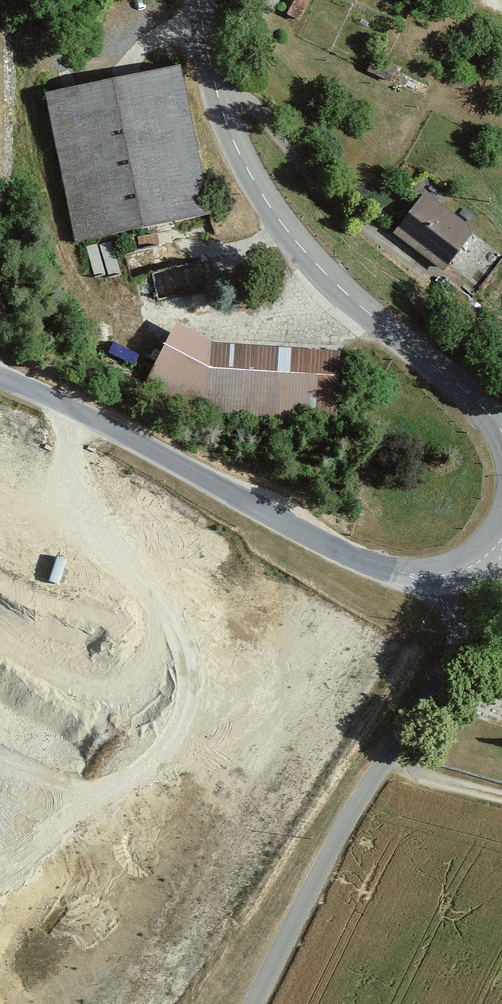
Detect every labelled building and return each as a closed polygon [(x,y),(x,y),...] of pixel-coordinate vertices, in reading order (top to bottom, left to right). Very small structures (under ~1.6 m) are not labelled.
[(208,214),(179,68),(46,95),(74,240),(208,214)] [(395,231),(443,269),(473,231),(425,193),(395,231)] [(335,422),(338,352),(214,345),(210,416),(335,422)]
